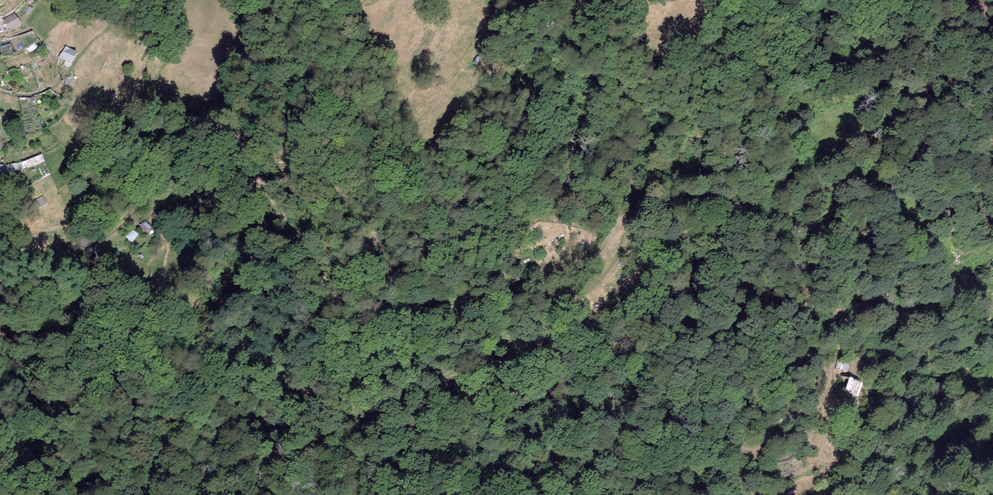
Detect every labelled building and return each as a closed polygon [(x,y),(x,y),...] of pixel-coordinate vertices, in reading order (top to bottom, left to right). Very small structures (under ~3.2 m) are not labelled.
[(33,9),(27,5),(22,11),(28,16),(33,9)] [(22,25),(15,12),(3,19),(10,32),(22,25)] [(78,53),(65,46),(59,56),(72,63),(78,53)] [(42,154),(19,163),(22,170),(45,161),(42,154)] [(22,170),(19,163),(5,164),(6,172),(22,170)] [(47,203),(43,196),(36,200),(40,207),(47,203)] [(136,235),(132,230),(125,235),(129,240),(136,235)] [(852,364),(840,361),(836,375),(849,378),(852,364)] [(866,389),(853,384),(849,398),(861,402),(866,389)] [(845,415),(848,404),(841,401),(837,412),(845,415)] [(845,415),(857,420),(862,407),(850,403),(845,415)]
